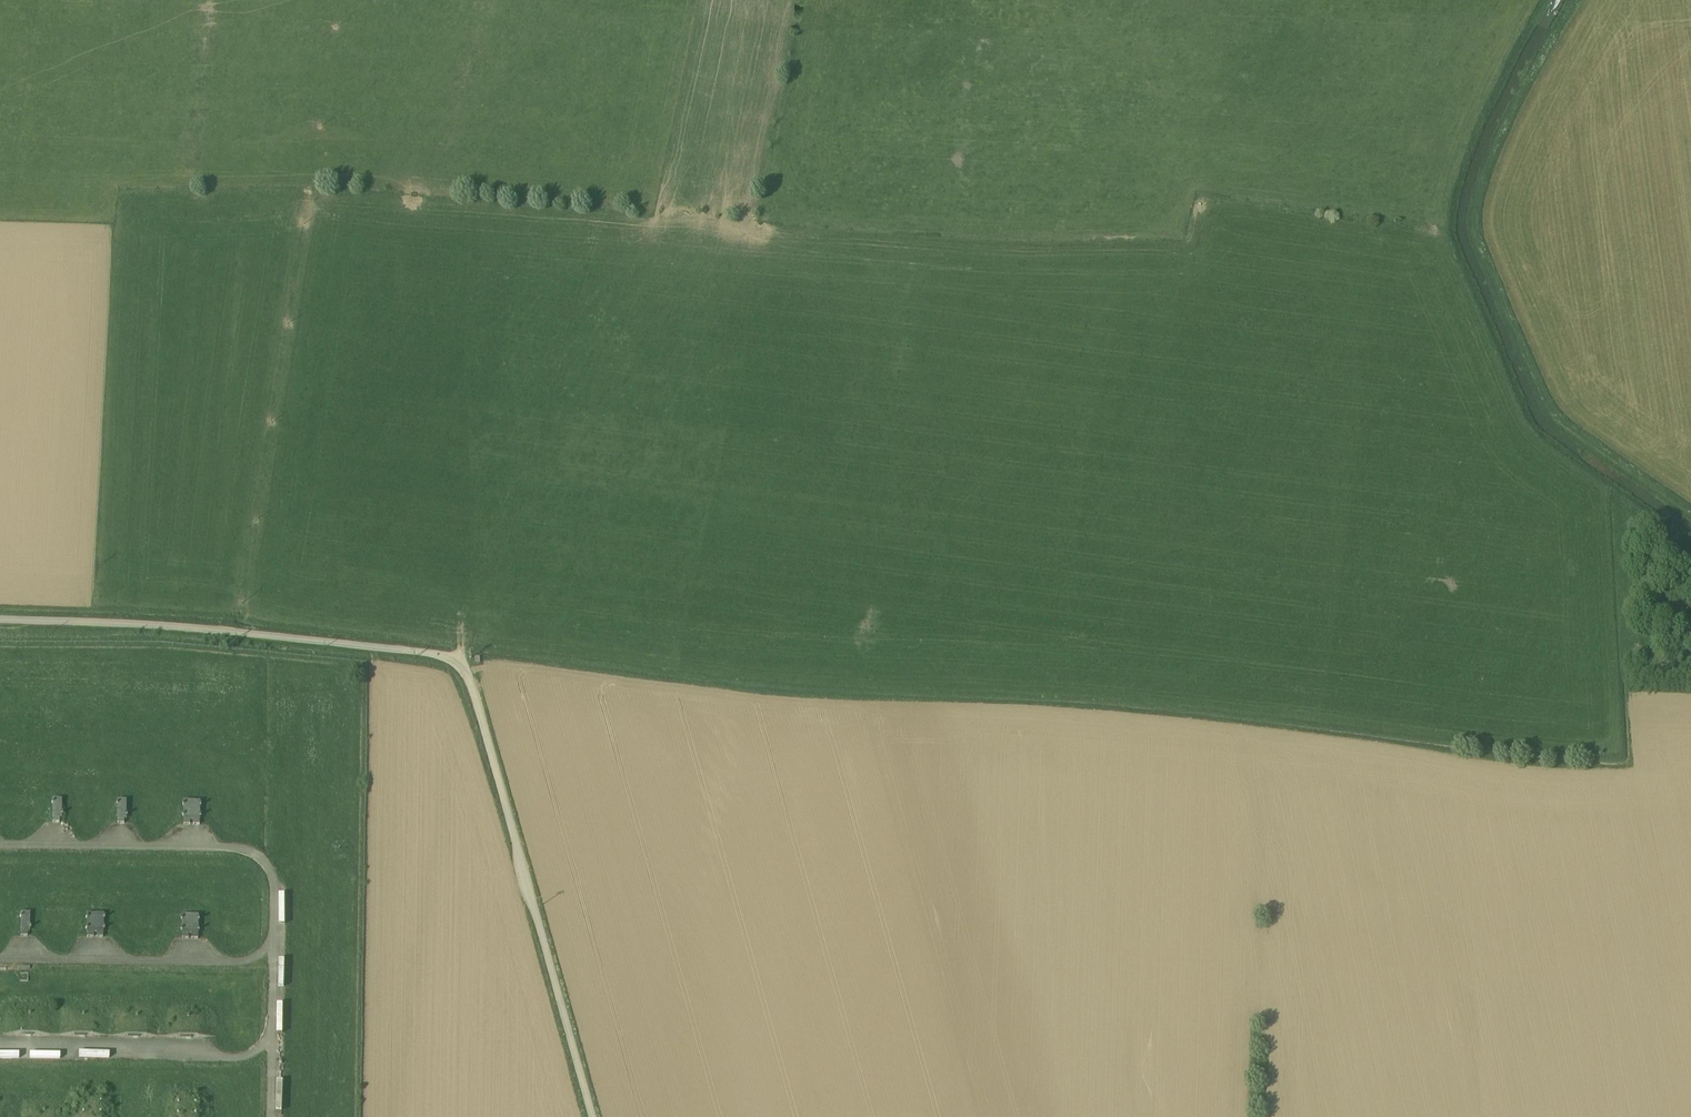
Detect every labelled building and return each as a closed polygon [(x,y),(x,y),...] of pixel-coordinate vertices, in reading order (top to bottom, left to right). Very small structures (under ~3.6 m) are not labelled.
[(52,822),(60,823),(61,799),(53,799),(52,822)] [(119,800),(118,824),(127,824),(127,800),(119,800)] [(200,825),(201,801),(185,801),(184,824),(200,825)] [(180,915),(198,914),(198,901),(180,901),(180,915)] [(21,936),(30,936),(29,913),(20,913),(21,936)] [(104,937),(103,913),(86,914),(87,938),(104,937)] [(184,940),(200,939),(199,915),(183,916),(184,940)]
